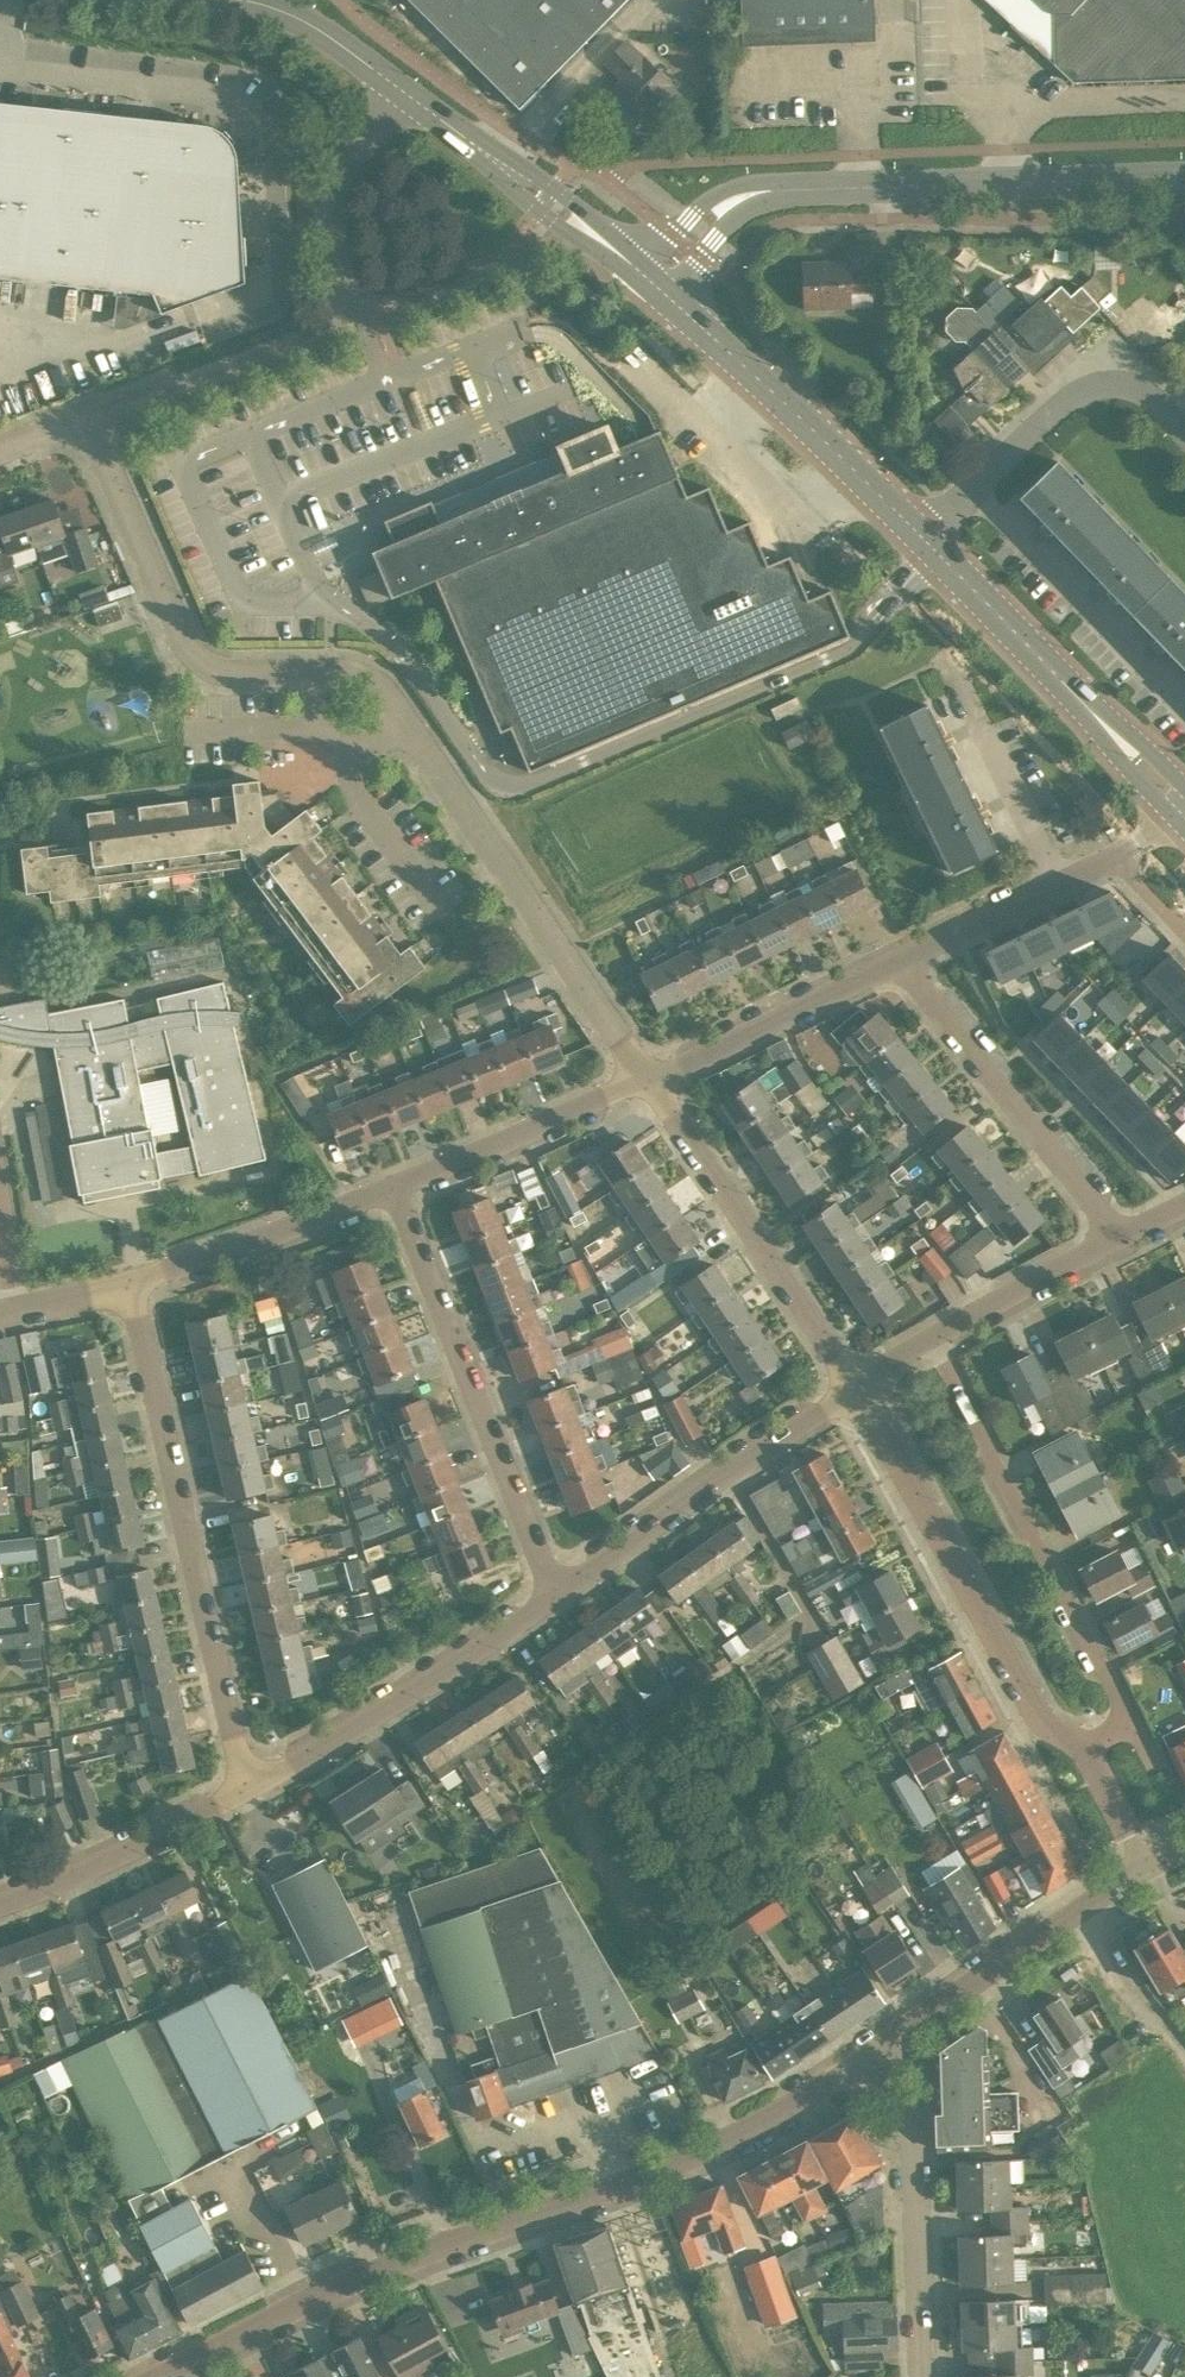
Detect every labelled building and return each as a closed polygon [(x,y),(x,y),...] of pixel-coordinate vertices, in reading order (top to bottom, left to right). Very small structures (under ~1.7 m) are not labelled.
[(519,110),(628,0),(408,0),(519,110)] [(743,47),(876,42),(874,0),(741,0),(743,47)] [(1053,13),(1054,65),(1072,82),(1184,79),(1184,0),(1039,0),(1053,13)] [(606,63),(623,80),(600,103),(626,129),(654,101),(670,118),(686,103),(669,85),(644,59),(627,42),(606,63)] [(213,128),(209,126),(204,125),(173,122),(173,126),(151,124),(151,120),(12,104),(12,108),(0,107),(0,278),(153,295),(161,313),(244,283),(237,163),(236,160),(236,158),(236,155),(235,151),(234,149),(233,146),(231,143),(229,141),(228,139),(224,135),(221,132),(216,129),(213,128)] [(253,212),(251,164),(241,164),(243,212),(253,212)] [(883,293),(883,302),(900,302),(899,260),(882,261),(882,270),(864,271),(864,276),(851,276),(850,261),(802,263),(804,309),(852,308),(851,294),(883,293)] [(973,308),(971,308),(993,330),(1030,369),(1043,358),(1044,359),(1101,307),(1081,286),(1071,296),(1061,285),(1044,301),(1041,297),(1027,309),(1004,285),(976,311),(973,308)] [(993,330),(971,308),(957,307),(946,317),(946,331),(955,341),(965,342),(977,354),(960,370),(974,384),(933,421),(942,430),(958,416),(968,426),(1030,369),(993,330)] [(392,598),(436,580),(501,732),(511,728),(530,772),(850,636),(831,590),(809,599),(790,556),(768,565),(750,521),(728,531),(709,487),(687,496),(660,430),(616,449),(611,437),(607,427),(560,447),(569,469),(441,523),(436,512),(432,501),(385,521),(394,543),(373,552),(392,598)] [(1020,496),(1076,554),(1113,518),(1057,460),(1020,496)] [(53,500),(23,510),(36,546),(42,561),(68,551),(76,574),(100,565),(99,563),(106,561),(103,552),(96,554),(87,527),(65,534),(53,500)] [(23,510),(0,518),(0,531),(2,538),(0,539),(0,588),(19,581),(10,555),(36,546),(23,510)] [(1076,554),(1132,613),(1170,577),(1113,518),(1076,554)] [(1184,668),(1184,593),(1170,577),(1132,613),(1184,668)] [(118,605),(94,613),(99,626),(123,618),(118,605)] [(797,696),(771,709),(776,720),(802,707),(797,696)] [(880,727),(916,800),(962,777),(926,704),(880,727)] [(813,735),(805,720),(782,731),(789,747),(813,735)] [(962,777),(916,800),(952,872),(999,849),(962,777)] [(264,870),(254,878),(343,996),(334,1003),(350,1024),(426,967),(410,945),(401,952),(314,837),(323,830),(307,809),(299,815),(279,788),(262,790),(260,780),(234,783),(235,795),(88,813),(92,851),(49,857),(48,845),(22,849),(27,894),(50,891),(52,902),(102,896),(100,885),(246,867),(245,858),(251,854),(264,870)] [(806,830),(805,828),(802,822),(775,836),(778,842),(778,844),(806,830)] [(838,822),(825,829),(808,837),(815,852),(832,844),(835,850),(848,844),(838,822)] [(51,845),(51,853),(90,850),(90,843),(51,845)] [(781,852),(770,857),(777,871),(787,866),(781,852)] [(800,879),(825,867),(818,853),(794,866),(800,879)] [(719,860),(692,873),(697,884),(724,871),(719,860)] [(824,874),(845,916),(872,903),(852,860),(838,867),(842,875),(829,882),(824,874)] [(728,870),(734,882),(749,875),(743,863),(728,870)] [(798,886),(797,887),(818,929),(845,916),(824,874),(812,880),(816,888),(803,895),(798,886)] [(772,900),(771,900),(792,942),(818,929),(797,887),(785,893),(789,902),(776,908),(772,900)] [(1117,905),(1110,891),(1079,906),(1094,937),(1135,917),(1121,903),(1117,905)] [(745,912),(744,913),(765,955),(792,942),(771,900),(758,907),(762,915),(749,921),(745,912)] [(883,903),(872,907),(881,929),(891,925),(883,903)] [(1094,937),(1079,906),(1047,921),(1048,921),(1063,953),(1094,937)] [(718,926),(739,969),(765,955),(744,913),(731,919),(736,928),(723,934),(718,926)] [(650,930),(644,916),(635,921),(641,934),(650,930)] [(1063,953),(1048,921),(1047,921),(1017,936),(1032,968),(1063,953)] [(692,939),(691,939),(712,982),(739,969),(718,926),(705,932),(709,941),(696,947),(692,939)] [(151,947),(156,978),(228,966),(224,936),(151,947)] [(1032,968),(1017,936),(985,951),(1000,983),(1032,968)] [(665,952),(664,952),(685,995),(712,982),(691,939),(679,945),(683,954),(669,961),(665,952)] [(685,995),(664,952),(652,959),(656,967),(641,974),(658,1008),(685,995)] [(1143,978),(1166,1003),(1184,985),(1184,970),(1169,953),(1143,978)] [(1126,973),(1133,980),(1143,970),(1136,963),(1126,973)] [(504,989),(510,1004),(539,993),(533,978),(504,989)] [(0,1024),(4,1041),(12,1042),(21,1044),(29,1045),(37,1046),(46,1047),(54,1047),(73,1144),(70,1145),(80,1195),(83,1194),(84,1203),(161,1188),(159,1180),(162,1179),(162,1178),(180,1173),(174,1149),(157,1152),(138,1071),(173,1063),(199,1174),(266,1158),(234,1026),(238,1026),(240,1011),(235,1010),(230,1010),(223,981),(157,997),(161,1014),(146,1017),(128,1022),(124,999),(48,1014),(51,1032),(44,1032),(29,1030),(22,1029),(15,1028),(8,1026),(0,1024)] [(1166,1003),(1184,1022),(1184,985),(1166,1003)] [(504,989),(490,994),(496,1010),(510,1005),(504,989)] [(1055,990),(1045,1000),(1052,1008),(1062,998),(1055,990)] [(1104,997),(1114,1007),(1121,1000),(1111,990),(1104,997)] [(1097,1003),(1107,1014),(1114,1007),(1104,997),(1097,1003)] [(455,1009),(460,1021),(481,1012),(476,1000),(455,1009)] [(1052,1008),(1045,1000),(1034,1010),(1041,1018),(1052,1008)] [(1131,1010),(1121,1000),(1114,1007),(1124,1017),(1131,1010)] [(1124,1017),(1114,1007),(1107,1014),(1117,1024),(1124,1017)] [(436,1009),(419,1016),(424,1029),(441,1023),(442,1023),(436,1009)] [(519,1027),(518,1027),(535,1071),(564,1060),(552,1030),(562,1026),(556,1012),(532,1021),(536,1031),(522,1037),(519,1027)] [(859,1066),(859,1067),(897,1037),(878,1013),(848,1037),(840,1044),(849,1056),(858,1049),(866,1060),(859,1066)] [(1059,1013),(1033,1038),(1056,1063),(1083,1037),(1059,1013)] [(518,1027),(490,1038),(508,1082),(535,1071),(518,1027)] [(373,1041),(378,1054),(397,1047),(391,1034),(373,1041)] [(1161,1053),(1168,1046),(1158,1036),(1151,1043),(1161,1053)] [(877,1090),(878,1090),(915,1060),(897,1037),(859,1067),(868,1078),(876,1072),(885,1084),(877,1090)] [(1083,1037),(1056,1063),(1079,1086),(1105,1061),(1083,1037)] [(464,1049),(463,1050),(480,1094),(508,1082),(490,1038),(478,1043),(482,1053),(468,1059),(464,1049)] [(1168,1046),(1161,1053),(1171,1064),(1178,1057),(1168,1046)] [(1138,1056),(1148,1066),(1155,1059),(1145,1049),(1138,1056)] [(463,1050),(435,1060),(453,1105),(480,1094),(463,1050)] [(1155,1059),(1148,1066),(1158,1076),(1165,1070),(1155,1059)] [(409,1071),(407,1072),(425,1116),(453,1105),(435,1060),(422,1065),(426,1075),(413,1081),(409,1071)] [(896,1112),(897,1113),(934,1083),(915,1060),(878,1090),(886,1101),(894,1094),(904,1107),(896,1112)] [(811,1082),(796,1061),(779,1071),(795,1094),(811,1082)] [(1105,1061),(1079,1086),(1102,1110),(1128,1084),(1105,1061)] [(381,1082),(380,1083),(397,1127),(425,1116),(407,1072),(395,1077),(399,1086),(385,1092),(381,1082)] [(293,1076),(280,1084),(284,1090),(297,1082),(293,1076)] [(753,1082),(722,1103),(739,1128),(792,1092),(784,1081),(767,1092),(758,1078),(752,1081),(753,1082)] [(349,1079),(347,1080),(370,1138),(397,1127),(380,1083),(367,1088),(371,1097),(358,1103),(349,1079)] [(370,1138),(347,1080),(334,1085),(344,1108),(328,1115),(342,1149),(370,1138)] [(833,1098),(847,1115),(850,1112),(866,1100),(852,1083),(833,1098)] [(934,1083),(897,1113),(905,1124),(913,1118),(923,1131),(953,1107),(934,1083)] [(1128,1084),(1102,1110),(1125,1133),(1151,1108),(1128,1084)] [(739,1128),(756,1153),(795,1126),(787,1115),(779,1120),(771,1108),(792,1093),(792,1092),(739,1128)] [(51,1107),(28,1111),(45,1199),(67,1195),(51,1107)] [(1151,1108),(1125,1133),(1147,1157),(1174,1132),(1151,1108)] [(823,1125),(831,1137),(845,1127),(837,1116),(823,1125)] [(856,1123),(848,1129),(857,1141),(866,1135),(856,1123)] [(756,1153),(772,1177),(811,1151),(804,1139),(796,1145),(788,1132),(796,1127),(795,1126),(756,1153)] [(949,1178),(949,1179),(986,1149),(967,1126),(930,1155),(940,1168),(947,1161),(956,1172),(949,1178)] [(831,1139),(842,1155),(858,1144),(847,1128),(831,1139)] [(1147,1157),(1171,1182),(1184,1168),(1184,1143),(1174,1132),(1147,1157)] [(607,1192),(608,1193),(648,1166),(631,1141),(592,1167),(600,1180),(607,1175),(616,1187),(607,1192)] [(901,1153),(892,1141),(879,1151),(889,1163),(901,1153)] [(967,1201),(968,1202),(1005,1172),(986,1149),(949,1179),(959,1190),(966,1184),(975,1195),(967,1201)] [(811,1151),(772,1177),(789,1202),(829,1176),(821,1164),(812,1169),(804,1157),(812,1152),(811,1151)] [(891,1186),(890,1186),(899,1197),(901,1196),(908,1207),(911,1205),(902,1194),(916,1183),(910,1175),(915,1171),(906,1159),(884,1177),(891,1186)] [(624,1217),(625,1217),(664,1191),(648,1166),(608,1193),(616,1204),(624,1199),(632,1211),(624,1217)] [(547,1174),(566,1216),(580,1210),(562,1168),(547,1174)] [(1005,1172),(968,1202),(977,1213),(983,1208),(993,1220),(1023,1196),(1005,1172)] [(522,1185),(534,1212),(550,1205),(539,1178),(522,1185)] [(641,1241),(641,1242),(681,1215),(664,1191),(625,1217),(633,1229),(640,1224),(648,1236),(641,1241)] [(901,1196),(899,1197),(886,1206),(895,1218),(908,1207),(901,1196)] [(993,1220),(948,1256),(966,1279),(981,1266),(972,1255),(1003,1231),(1013,1243),(1042,1219),(1023,1196),(993,1220)] [(455,1212),(466,1240),(510,1223),(505,1209),(496,1213),(490,1198),(455,1212)] [(933,1209),(926,1200),(914,1209),(920,1219),(933,1209)] [(804,1225),(821,1250),(860,1223),(852,1211),(844,1217),(835,1204),(804,1225)] [(570,1220),(577,1229),(589,1220),(582,1211),(570,1220)] [(929,1232),(943,1250),(956,1240),(948,1230),(959,1222),(953,1214),(929,1232)] [(681,1215),(641,1242),(646,1249),(637,1255),(649,1273),(698,1240),(681,1215)] [(545,1230),(537,1234),(541,1242),(563,1232),(558,1221),(544,1228),(545,1230)] [(466,1240),(477,1268),(521,1250),(516,1237),(506,1241),(501,1227),(510,1223),(466,1240)] [(821,1250),(837,1274),(877,1247),(869,1235),(860,1241),(852,1229),(860,1224),(860,1223),(821,1250)] [(923,1236),(910,1245),(917,1256),(930,1247),(923,1236)] [(335,1303),(336,1305),(380,1287),(368,1259),(360,1262),(352,1243),(326,1253),(334,1273),(315,1280),(326,1307),(335,1303)] [(558,1251),(563,1263),(577,1258),(572,1245),(558,1251)] [(918,1258),(938,1283),(952,1271),(933,1246),(918,1258)] [(837,1274),(854,1299),(893,1272),(885,1260),(877,1266),(869,1254),(878,1248),(877,1247),(837,1274)] [(477,1268),(488,1295),(523,1282),(532,1278),(527,1264),(517,1268),(512,1254),(521,1251),(521,1250),(477,1268)] [(717,1267),(736,1284),(746,1272),(728,1255),(717,1267)] [(641,1296),(631,1281),(626,1284),(612,1262),(599,1271),(623,1307),(641,1296)] [(690,1315),(691,1316),(731,1289),(714,1264),(674,1291),(682,1303),(681,1303),(689,1316),(690,1315)] [(893,1272),(854,1299),(871,1324),(879,1318),(887,1330),(900,1321),(903,1324),(926,1309),(907,1281),(904,1283),(896,1271),(894,1272),(893,1272)] [(594,1285),(589,1274),(573,1280),(578,1292),(594,1285)] [(1162,1289),(1180,1325),(1184,1322),(1184,1278),(1162,1289)] [(484,1297),(482,1301),(487,1313),(492,1314),(495,1313),(499,1322),(499,1323),(534,1309),(556,1301),(551,1289),(539,1293),(538,1294),(529,1297),(523,1282),(488,1295),(484,1297)] [(346,1330),(346,1332),(391,1314),(380,1287),(336,1305),(341,1317),(349,1313),(355,1327),(346,1330)] [(312,1306),(309,1293),(296,1289),(286,1299),(289,1312),(303,1317),(312,1306)] [(707,1340),(747,1314),(731,1289),(691,1316),(699,1328),(707,1322),(715,1334),(707,1340)] [(1162,1289),(1135,1303),(1151,1336),(1139,1342),(1157,1379),(1175,1370),(1161,1342),(1155,1344),(1152,1338),(1180,1325),(1162,1289)] [(260,1298),(267,1332),(287,1327),(280,1294),(260,1298)] [(534,1309),(499,1323),(510,1350),(553,1333),(548,1320),(539,1323),(534,1309)] [(628,1310),(620,1316),(628,1327),(636,1322),(628,1310)] [(357,1358),(357,1359),(402,1342),(391,1314),(346,1332),(351,1344),(360,1341),(366,1355),(357,1358)] [(724,1364),(724,1365),(764,1338),(747,1314),(707,1340),(715,1352),(724,1347),(732,1359),(724,1364)] [(1111,1314),(1084,1327),(1102,1363),(1129,1350),(1132,1356),(1127,1359),(1141,1386),(1157,1379),(1139,1342),(1128,1347),(1111,1314)] [(188,1325),(195,1354),(231,1346),(241,1343),(238,1328),(228,1330),(225,1317),(188,1325)] [(594,1344),(576,1351),(583,1368),(591,1365),(591,1364),(632,1348),(634,1347),(623,1326),(591,1339),(594,1344)] [(1084,1327),(1056,1341),(1065,1360),(1066,1361),(1073,1376),(1074,1377),(1075,1377),(1102,1363),(1084,1327)] [(506,1353),(505,1357),(508,1366),(512,1368),(516,1366),(521,1378),(554,1366),(565,1361),(563,1356),(560,1347),(550,1351),(545,1337),(553,1334),(553,1333),(510,1350),(510,1351),(506,1353)] [(764,1338),(724,1365),(732,1377),(740,1371),(749,1384),(781,1363),(764,1338)] [(402,1342),(357,1359),(363,1372),(371,1369),(378,1384),(373,1386),(378,1399),(379,1400),(393,1395),(387,1380),(413,1370),(402,1342)] [(314,1343),(299,1350),(304,1361),(319,1354),(314,1343)] [(647,1350),(637,1356),(648,1373),(658,1366),(654,1360),(663,1355),(657,1345),(647,1350)] [(195,1354),(201,1383),(248,1373),(244,1357),(235,1360),(231,1346),(195,1354)] [(68,1355),(52,1358),(59,1386),(74,1383),(106,1376),(100,1348),(68,1355)] [(293,1348),(277,1352),(279,1363),(296,1359),(293,1348)] [(591,1364),(591,1365),(599,1385),(613,1379),(616,1388),(643,1378),(632,1348),(591,1364)] [(44,1354),(26,1358),(24,1358),(31,1392),(51,1387),(44,1354)] [(1081,1418),(1062,1381),(1061,1382),(1066,1392),(1054,1398),(1032,1354),(1003,1369),(1022,1406),(1034,1400),(1051,1434),(1076,1421),(1081,1418)] [(5,1404),(24,1399),(16,1362),(0,1365),(0,1381),(5,1404)] [(652,1378),(666,1398),(679,1389),(665,1369),(652,1378)] [(201,1383),(208,1412),(255,1401),(251,1386),(241,1388),(238,1375),(248,1373),(201,1383)] [(307,1379),(312,1394),(323,1390),(318,1375),(307,1379)] [(78,1397),(49,1404),(51,1412),(52,1418),(81,1411),(112,1404),(106,1376),(74,1383),(78,1397)] [(1073,1376),(1062,1381),(1081,1418),(1097,1410),(1083,1383),(1079,1385),(1075,1377),(1074,1377),(1073,1376)] [(737,1394),(746,1406),(761,1396),(753,1383),(737,1394)] [(530,1401),(541,1430),(585,1412),(574,1384),(530,1401)] [(672,1420),(691,1410),(682,1394),(663,1404),(672,1420)] [(378,1399),(369,1402),(376,1419),(381,1417),(385,1428),(378,1431),(384,1446),(390,1444),(391,1445),(435,1427),(424,1399),(398,1409),(393,1395),(379,1400),(378,1399)] [(315,1404),(321,1423),(340,1416),(339,1414),(335,1416),(329,1399),(315,1404)] [(208,1412),(215,1441),(262,1430),(258,1415),(248,1417),(245,1404),(255,1402),(255,1401),(208,1412)] [(81,1411),(52,1418),(55,1431),(71,1427),(74,1442),(87,1439),(119,1432),(112,1404),(81,1411)] [(641,1410),(645,1420),(659,1414),(655,1404),(641,1410)] [(1168,1412),(1184,1444),(1184,1404),(1168,1412)] [(1097,1410),(1081,1418),(1076,1421),(1081,1430),(1086,1432),(1101,1424),(1102,1420),(1097,1410)] [(541,1430),(552,1457),(587,1443),(596,1439),(591,1426),(581,1430),(576,1416),(585,1412),(541,1430)] [(18,1430),(18,1426),(17,1416),(0,1418),(0,1432),(18,1430)] [(336,1465),(337,1466),(358,1457),(358,1456),(351,1459),(341,1433),(346,1431),(340,1416),(321,1423),(334,1466),(336,1465)] [(402,1471),(402,1472),(446,1455),(435,1427),(391,1445),(396,1458),(405,1454),(410,1467),(402,1471)] [(319,1428),(309,1430),(313,1444),(322,1442),(319,1428)] [(215,1441),(221,1470),(268,1459),(265,1444),(254,1446),(251,1433),(262,1431),(262,1430),(215,1441)] [(77,1455),(61,1458),(64,1472),(65,1473),(93,1466),(125,1459),(119,1432),(87,1439),(74,1442),(77,1455)] [(1032,1454),(1053,1494),(1093,1473),(1072,1433),(1032,1454)] [(1,1442),(3,1456),(27,1453),(25,1439),(1,1442)] [(642,1463),(654,1480),(668,1470),(673,1476),(690,1464),(673,1440),(642,1463)] [(587,1443),(552,1457),(563,1484),(607,1467),(601,1454),(592,1457),(587,1443)] [(776,1479),(749,1495),(762,1517),(782,1507),(838,1476),(826,1453),(793,1471),(800,1482),(783,1491),(776,1479)] [(413,1498),(413,1500),(457,1482),(446,1455),(402,1472),(407,1484),(416,1481),(421,1495),(413,1498)] [(358,1457),(337,1466),(343,1486),(365,1478),(358,1457)] [(93,1466),(65,1473),(68,1487),(97,1480),(100,1495),(132,1488),(125,1459),(93,1466)] [(268,1459),(221,1470),(228,1499),(275,1488),(271,1472),(261,1475),(258,1462),(268,1459)] [(1161,1473),(1175,1499),(1184,1494),(1184,1487),(1179,1474),(1175,1466),(1161,1473)] [(607,1467),(563,1484),(574,1512),(609,1499),(608,1498),(618,1494),(612,1481),(603,1484),(597,1471),(607,1467)] [(1093,1473),(1053,1494),(1074,1535),(1115,1514),(1093,1473)] [(38,1477),(39,1505),(52,1504),(50,1476),(38,1477)] [(333,1476),(319,1479),(321,1488),(335,1485),(333,1476)] [(762,1517),(768,1528),(788,1517),(811,1504),(818,1516),(850,1498),(838,1476),(782,1507),(762,1517)] [(30,1477),(16,1478),(17,1493),(31,1492),(30,1477)] [(424,1526),(424,1527),(468,1510),(457,1482),(413,1500),(418,1512),(427,1509),(432,1522),(424,1526)] [(132,1488),(100,1495),(106,1522),(138,1515),(132,1488)] [(350,1501),(357,1519),(378,1511),(371,1493),(350,1501)] [(823,1527),(806,1536),(812,1547),(862,1520),(850,1498),(818,1516),(823,1527)] [(1146,1514),(1157,1537),(1170,1531),(1178,1547),(1181,1546),(1184,1554),(1184,1509),(1183,1511),(1177,1498),(1151,1511),(1146,1514)] [(93,1510),(75,1514),(78,1529),(96,1525),(96,1524),(93,1510)] [(423,1558),(423,1559),(479,1537),(468,1510),(424,1527),(429,1540),(437,1536),(443,1550),(423,1558)] [(96,1525),(78,1529),(81,1542),(93,1540),(96,1554),(105,1552),(113,1550),(113,1551),(136,1545),(144,1543),(138,1515),(106,1522),(96,1524),(96,1525)] [(752,1547),(751,1545),(760,1538),(746,1515),(735,1522),(709,1540),(734,1575),(728,1579),(727,1579),(737,1593),(750,1584),(741,1571),(746,1567),(738,1557),(752,1547)] [(234,1524),(241,1554),(286,1543),(282,1529),(274,1531),(271,1516),(234,1524)] [(345,1516),(330,1519),(333,1531),(348,1527),(345,1516)] [(377,1532),(371,1516),(358,1521),(365,1537),(377,1532)] [(796,1556),(789,1560),(798,1576),(822,1562),(819,1557),(835,1548),(841,1560),(874,1542),(862,1520),(812,1547),(803,1552),(796,1556)] [(341,1548),(357,1544),(353,1527),(336,1531),(341,1548)] [(1116,1534),(1122,1550),(1141,1543),(1135,1527),(1116,1534)] [(0,1540),(0,1564),(37,1559),(35,1536),(0,1540)] [(61,1574),(57,1536),(37,1538),(41,1576),(61,1574)] [(479,1537),(423,1559),(428,1572),(448,1564),(455,1580),(490,1566),(479,1537)] [(795,1537),(780,1545),(780,1546),(787,1558),(789,1560),(796,1556),(803,1552),(797,1541),(795,1537)] [(709,1540),(685,1557),(724,1614),(725,1613),(710,1592),(727,1579),(728,1579),(734,1575),(709,1540)] [(241,1554),(247,1583),(294,1572),(291,1557),(281,1560),(278,1546),(286,1544),(286,1543),(241,1554)] [(380,1544),(364,1549),(368,1561),(384,1555),(380,1544)] [(1153,1583),(1142,1562),(1127,1570),(1117,1551),(1081,1570),(1096,1599),(1125,1584),(1131,1595),(1153,1583)] [(349,1558),(355,1587),(368,1584),(362,1555),(349,1558)] [(724,1614),(685,1557),(660,1575),(677,1600),(691,1590),(713,1621),(724,1614)] [(802,1583),(809,1596),(855,1572),(849,1562),(828,1573),(827,1570),(802,1583)] [(103,1566),(54,1578),(57,1591),(106,1579),(119,1576),(115,1563),(108,1564),(103,1566)] [(122,1592),(111,1594),(114,1607),(125,1604),(125,1605),(157,1598),(150,1569),(136,1573),(119,1576),(122,1592)] [(862,1622),(872,1616),(907,1597),(900,1584),(897,1586),(888,1571),(873,1580),(869,1573),(838,1591),(846,1606),(852,1603),(862,1622)] [(247,1583),(254,1612),(291,1603),(301,1600),(298,1586),(288,1589),(284,1574),(294,1572),(247,1583)] [(373,1578),(378,1591),(392,1585),(387,1572),(373,1578)] [(760,1598),(750,1584),(737,1593),(747,1607),(753,1602),(753,1603),(760,1598)] [(633,1646),(633,1647),(643,1660),(656,1651),(646,1637),(650,1634),(643,1625),(658,1615),(640,1589),(614,1607),(639,1642),(633,1646)] [(368,1591),(351,1594),(355,1616),(372,1612),(368,1591)] [(793,1594),(778,1603),(788,1619),(803,1611),(793,1594)] [(907,1597),(872,1616),(877,1625),(861,1633),(875,1659),(906,1642),(903,1635),(919,1626),(911,1612),(914,1610),(907,1597)] [(157,1598),(125,1605),(128,1620),(131,1632),(131,1633),(163,1626),(157,1598)] [(764,1604),(760,1598),(753,1603),(757,1607),(761,1606),(764,1604)] [(44,1644),(38,1602),(25,1604),(27,1622),(29,1622),(30,1631),(0,1634),(0,1649),(44,1644)] [(254,1612),(260,1641),(308,1630),(304,1615),(294,1617),(291,1603),(254,1612)] [(1106,1623),(1120,1650),(1150,1635),(1155,1645),(1176,1634),(1166,1615),(1151,1623),(1142,1605),(1106,1623)] [(590,1625),(608,1650),(615,1659),(633,1647),(633,1646),(639,1642),(614,1607),(590,1625)] [(378,1630),(374,1615),(357,1618),(361,1634),(378,1630)] [(101,1629),(94,1631),(97,1640),(97,1641),(121,1635),(121,1634),(118,1622),(118,1621),(100,1625),(101,1629)] [(583,1667),(589,1676),(590,1677),(595,1672),(600,1680),(601,1679),(605,1676),(594,1660),(608,1650),(590,1625),(566,1642),(583,1667)] [(97,1640),(87,1643),(89,1654),(105,1650),(106,1651),(134,1645),(138,1660),(169,1653),(163,1626),(131,1633),(131,1632),(121,1634),(121,1635),(97,1641),(97,1640)] [(260,1641),(267,1669),(304,1661),(304,1660),(327,1654),(324,1645),(312,1648),(311,1644),(301,1646),(298,1632),(308,1630),(260,1641)] [(830,1696),(861,1678),(837,1635),(833,1637),(816,1646),(806,1652),(830,1696)] [(558,1685),(583,1667),(566,1642),(540,1660),(558,1685)] [(656,1651),(643,1660),(652,1673),(665,1664),(656,1651)] [(934,1677),(918,1686),(931,1711),(948,1702),(949,1701),(979,1685),(960,1651),(929,1668),(934,1677)] [(144,1688),(176,1681),(169,1653),(138,1660),(141,1674),(112,1680),(113,1683),(102,1686),(104,1697),(134,1690),(144,1688)] [(357,1662),(351,1653),(337,1661),(343,1671),(357,1662)] [(710,1675),(699,1659),(683,1670),(695,1686),(710,1675)] [(1175,1664),(1184,1685),(1184,1659),(1175,1664)] [(304,1661),(267,1669),(274,1699),(311,1690),(321,1688),(318,1673),(308,1675),(304,1661)] [(866,1688),(873,1702),(913,1681),(906,1667),(866,1688)] [(583,1681),(593,1695),(606,1686),(601,1679),(600,1680),(595,1672),(590,1677),(589,1676),(583,1681)] [(518,1675),(492,1692),(515,1728),(508,1732),(518,1746),(531,1737),(528,1733),(533,1729),(520,1710),(535,1700),(518,1675)] [(59,1681),(61,1696),(77,1693),(74,1679),(59,1681)] [(144,1688),(150,1716),(182,1709),(176,1681),(144,1688)] [(643,1699),(654,1715),(679,1697),(668,1681),(643,1699)] [(949,1701),(948,1702),(967,1736),(998,1719),(979,1685),(949,1701)] [(606,1686),(593,1695),(603,1708),(616,1699),(606,1686)] [(137,1704),(134,1690),(104,1697),(105,1698),(99,1699),(102,1709),(107,1708),(108,1711),(137,1704)] [(26,1707),(26,1692),(0,1691),(0,1707),(26,1707)] [(492,1692),(466,1709),(483,1734),(502,1722),(508,1732),(515,1728),(492,1692)] [(128,1750),(128,1751),(189,1737),(182,1709),(150,1716),(153,1730),(112,1739),(113,1744),(107,1745),(109,1754),(128,1750)] [(466,1709),(441,1725),(464,1761),(470,1756),(473,1762),(474,1761),(491,1750),(482,1735),(483,1734),(466,1709)] [(34,1723),(36,1736),(51,1734),(49,1720),(34,1723)] [(1178,1726),(1184,1739),(1168,1747),(1184,1784),(1184,1723),(1178,1726)] [(458,1766),(467,1778),(480,1770),(474,1761),(473,1762),(470,1756),(464,1761),(441,1725),(415,1742),(439,1779),(458,1766)] [(590,1727),(578,1736),(593,1757),(605,1748),(590,1727)] [(955,1781),(960,1790),(971,1785),(1019,1758),(1004,1732),(968,1751),(978,1768),(955,1781)] [(189,1737),(128,1751),(131,1764),(160,1758),(163,1772),(195,1765),(189,1737)] [(540,1751),(531,1737),(518,1746),(538,1777),(544,1772),(533,1755),(540,1751)] [(936,1741),(907,1758),(915,1772),(945,1755),(936,1741)] [(41,1750),(44,1774),(61,1772),(58,1748),(41,1750)] [(540,1751),(533,1755),(544,1772),(554,1766),(542,1749),(540,1751)] [(945,1755),(915,1772),(923,1787),(953,1770),(945,1755)] [(987,1785),(997,1804),(1033,1784),(1019,1758),(971,1785),(960,1790),(964,1797),(987,1785)] [(84,1768),(66,1773),(82,1821),(100,1814),(84,1768)] [(405,1830),(400,1823),(425,1806),(408,1780),(394,1788),(382,1770),(332,1802),(356,1840),(359,1838),(369,1854),(405,1830)] [(482,1788),(489,1784),(480,1770),(467,1778),(476,1792),(482,1788)] [(61,1772),(44,1774),(46,1797),(64,1795),(61,1772)] [(128,1784),(135,1798),(152,1788),(146,1776),(128,1784)] [(960,1841),(967,1854),(1047,1810),(1033,1784),(997,1804),(1004,1817),(960,1841)] [(918,1785),(899,1796),(918,1828),(936,1817),(918,1785)] [(501,1820),(492,1804),(482,1788),(476,1792),(476,1793),(471,1796),(490,1827),(501,1820)] [(947,1798),(933,1806),(938,1815),(952,1807),(947,1798)] [(47,1807),(59,1832),(74,1825),(63,1800),(47,1807)] [(983,1877),(984,1879),(1012,1863),(1010,1860),(1023,1853),(1025,1856),(1062,1836),(1047,1810),(967,1854),(973,1864),(1016,1840),(1023,1852),(1009,1859),(1006,1865),(983,1877)] [(738,1823),(734,1837),(754,1842),(757,1828),(738,1823)] [(1012,1863),(984,1879),(996,1902),(1010,1894),(1003,1881),(1031,1866),(1045,1892),(1080,1869),(1062,1836),(1025,1856),(1023,1853),(1010,1860),(1012,1863)] [(540,1846),(409,1890),(457,2032),(471,2028),(474,2036),(489,2031),(497,2054),(471,2065),(475,2078),(466,2081),(477,2117),(481,2116),(483,2120),(496,2116),(495,2114),(494,2112),(508,2107),(506,2101),(656,2050),(540,1846)] [(272,1883),(310,1959),(341,1944),(347,1956),(361,1948),(368,1945),(325,1858),(272,1883)] [(892,1904),(874,1875),(873,1875),(865,1862),(853,1870),(863,1886),(861,1887),(878,1913),(892,1904)] [(922,1888),(944,1924),(950,1921),(964,1945),(994,1927),(971,1889),(979,1884),(966,1863),(961,1867),(960,1866),(922,1888)] [(437,1864),(422,1869),(426,1882),(441,1878),(437,1864)] [(874,1875),(892,1904),(893,1905),(909,1895),(890,1865),(874,1875)] [(185,1871),(157,1884),(175,1923),(169,1925),(170,1926),(177,1941),(190,1934),(184,1921),(189,1918),(183,1907),(199,1899),(185,1871)] [(157,1884),(130,1897),(164,1967),(165,1966),(150,1936),(170,1926),(169,1925),(175,1923),(157,1884)] [(121,1953),(124,1952),(137,1945),(150,1973),(164,1967),(130,1897),(102,1911),(115,1937),(98,1944),(116,1987),(121,1985),(133,1980),(121,1953)] [(763,1931),(791,1915),(781,1897),(752,1913),(763,1931)] [(881,1914),(855,1931),(867,1949),(865,1950),(886,1981),(887,1983),(892,1988),(908,1976),(905,1969),(915,1962),(894,1930),(892,1932),(881,1914)] [(749,1919),(737,1927),(744,1939),(756,1931),(749,1919)] [(209,1928),(232,1976),(249,1968),(226,1920),(209,1928)] [(72,1923),(43,1933),(57,1974),(49,1977),(54,1992),(70,1987),(68,1981),(89,1974),(92,1981),(105,1977),(95,1947),(82,1951),(73,1925),(72,1923)] [(1131,1959),(1141,1976),(1150,1970),(1160,1987),(1163,1985),(1171,1999),(1184,1990),(1184,1956),(1179,1945),(1169,1926),(1136,1946),(1140,1953),(1131,1959)] [(43,1933),(14,1943),(29,1987),(30,1987),(25,1973),(28,1972),(31,1982),(49,1977),(57,1974),(43,1933)] [(198,1950),(190,1934),(177,1941),(189,1966),(195,1963),(191,1953),(198,1950)] [(830,1946),(842,1963),(855,1954),(844,1937),(830,1946)] [(0,1948),(0,1994),(7,1992),(8,1994),(29,1987),(14,1943),(0,1948)] [(224,1965),(206,1973),(213,1987),(231,1979),(224,1965)] [(862,1966),(834,1985),(857,2019),(885,2000),(862,1966)] [(125,2028),(61,2059),(161,2267),(178,2302),(188,2324),(262,2285),(258,2277),(245,2251),(222,2262),(190,2198),(171,2207),(161,2185),(213,2160),(221,2162),(226,2160),(227,2152),(288,2122),(287,2121),(305,2112),(312,2127),(324,2121),(316,2106),(249,1973),(208,1993),(190,2003),(160,2018),(148,2024),(147,2022),(127,2032),(125,2028)] [(389,1973),(356,1982),(362,2001),(394,1991),(389,1973)] [(665,1992),(669,2000),(667,2001),(678,2022),(705,2008),(694,1987),(689,1990),(684,1982),(665,1992)] [(834,1985),(807,2003),(830,2037),(857,2019),(834,1985)] [(75,2002),(70,1987),(54,1992),(60,2008),(75,2002)] [(12,2006),(8,1994),(7,1992),(0,1994),(0,2011),(12,2006)] [(395,1993),(345,2015),(357,2044),(407,2022),(395,1993)] [(1043,2039),(1028,2049),(1053,2088),(1070,2077),(1063,2067),(1080,2056),(1070,2041),(1083,2032),(1082,2031),(1059,1997),(1052,2001),(1049,1996),(1037,2004),(1040,2009),(1034,2013),(1048,2034),(1042,2038),(1043,2039)] [(734,2012),(745,2028),(758,2019),(747,2003),(734,2012)] [(807,2003),(779,2022),(802,2056),(830,2037),(807,2003)] [(1,2025),(2,2027),(17,2022),(12,2006),(0,2011),(0,2020),(1,2025)] [(80,2039),(69,2007),(55,2011),(66,2044),(80,2039)] [(802,2056),(779,2022),(751,2041),(774,2075),(802,2056)] [(53,2023),(42,2027),(51,2054),(62,2050),(53,2023)] [(1017,2092),(988,2092),(986,2029),(977,2025),(934,2055),(937,2148),(990,2146),(989,2131),(1008,2130),(1018,2129),(1017,2092)] [(747,2047),(728,2056),(724,2047),(704,2057),(725,2100),(764,2081),(747,2047)] [(9,2059),(7,2053),(0,2055),(0,2075),(13,2070),(12,2069),(24,2065),(21,2054),(9,2059)] [(398,2096),(428,2084),(424,2073),(393,2084),(398,2096)] [(1070,2077),(1053,2088),(1061,2099),(1077,2089),(1070,2077)] [(426,2091),(400,2103),(420,2145),(446,2133),(426,2091)] [(882,2162),(852,2114),(810,2140),(862,2244),(884,2238),(880,2163),(882,2162)] [(312,2141),(299,2147),(308,2165),(338,2150),(324,2121),(312,2127),(306,2130),(312,2141)] [(1062,2140),(1054,2126),(1024,2145),(1033,2159),(1062,2140)] [(0,2143),(0,2164),(22,2154),(14,2137),(0,2143)] [(806,2142),(782,2154),(815,2216),(828,2210),(814,2184),(825,2178),(806,2142)] [(308,2165),(299,2147),(271,2161),(280,2179),(308,2165)] [(782,2154),(759,2167),(778,2203),(790,2196),(804,2222),(815,2216),(782,2154)] [(956,2161),(957,2183),(1009,2183),(1008,2160),(956,2161)] [(778,2203),(759,2167),(740,2176),(772,2238),(784,2232),(771,2206),(778,2203)] [(340,2179),(313,2192),(331,2230),(358,2217),(340,2179)] [(991,2207),(991,2221),(1026,2220),(1026,2206),(1009,2206),(1009,2183),(957,2183),(958,2208),(991,2207)] [(670,2204),(683,2240),(714,2229),(722,2254),(724,2253),(729,2269),(749,2262),(744,2246),(723,2185),(670,2204)] [(331,2230),(313,2192),(286,2205),(304,2244),(331,2230)] [(960,2236),(960,2259),(1011,2258),(1011,2246),(1025,2245),(1025,2235),(1027,2235),(1026,2220),(991,2221),(991,2235),(960,2236)] [(580,2302),(591,2334),(588,2336),(608,2376),(661,2376),(641,2320),(645,2319),(641,2306),(638,2307),(629,2285),(609,2224),(553,2243),(574,2304),(580,2302)] [(806,2245),(811,2259),(830,2253),(825,2238),(806,2245)] [(1011,2258),(960,2259),(961,2283),(1012,2281),(1011,2258)] [(789,2269),(799,2294),(821,2285),(811,2260),(789,2269)] [(111,2263),(100,2269),(109,2287),(104,2290),(109,2300),(107,2301),(118,2323),(111,2327),(128,2359),(155,2344),(138,2312),(136,2307),(135,2303),(134,2301),(132,2298),(123,2281),(119,2271),(114,2262),(111,2263)] [(129,2290),(119,2271),(123,2281),(132,2298),(134,2301),(135,2303),(136,2307),(138,2312),(155,2344),(182,2330),(169,2307),(178,2302),(161,2267),(149,2273),(152,2278),(129,2290)] [(20,2281),(14,2268),(0,2275),(0,2284),(2,2289),(0,2290),(0,2292),(17,2327),(40,2316),(23,2279),(20,2281)] [(1044,2276),(1045,2290),(1106,2288),(1105,2274),(1044,2276)] [(765,2278),(749,2284),(765,2327),(796,2316),(786,2289),(770,2294),(765,2278)] [(512,2294),(492,2300),(505,2336),(524,2330),(522,2322),(557,2310),(574,2355),(592,2347),(570,2303),(557,2307),(548,2281),(531,2287),(531,2284),(511,2291),(512,2294)] [(1106,2288),(1045,2290),(1045,2305),(1106,2303),(1106,2288)] [(54,2302),(73,2341),(77,2339),(86,2357),(97,2351),(101,2353),(110,2348),(109,2346),(113,2344),(96,2308),(82,2315),(71,2294),(54,2302)] [(3,2369),(0,2371),(0,2376),(30,2376),(10,2333),(13,2331),(0,2298),(0,2362),(3,2369)] [(962,2301),(963,2324),(1021,2322),(1030,2322),(1029,2299),(962,2301)] [(844,2333),(845,2353),(883,2351),(897,2351),(898,2351),(896,2316),(895,2316),(893,2316),(892,2302),(847,2303),(824,2304),(825,2334),(844,2333)] [(447,2348),(427,2311),(426,2312),(422,2306),(399,2318),(403,2325),(379,2338),(401,2376),(421,2376),(436,2369),(430,2357),(447,2348)] [(996,2346),(997,2361),(1032,2360),(1032,2358),(1044,2358),(1043,2347),(1031,2347),(1031,2346),(1021,2346),(1021,2322),(963,2324),(964,2347),(996,2346)] [(1184,2347),(1153,2332),(1132,2364),(1150,2375),(1164,2353),(1170,2357),(1174,2349),(1180,2353),(1184,2347)] [(334,2376),(381,2376),(359,2337),(332,2351),(343,2372),(334,2376)] [(844,2368),(887,2367),(886,2356),(843,2358),(844,2368)] [(318,2358),(291,2372),(293,2376),(328,2376),(318,2358)] [(964,2376),(1016,2376),(1032,2375),(1032,2360),(997,2361),(997,2375),(964,2376)]
